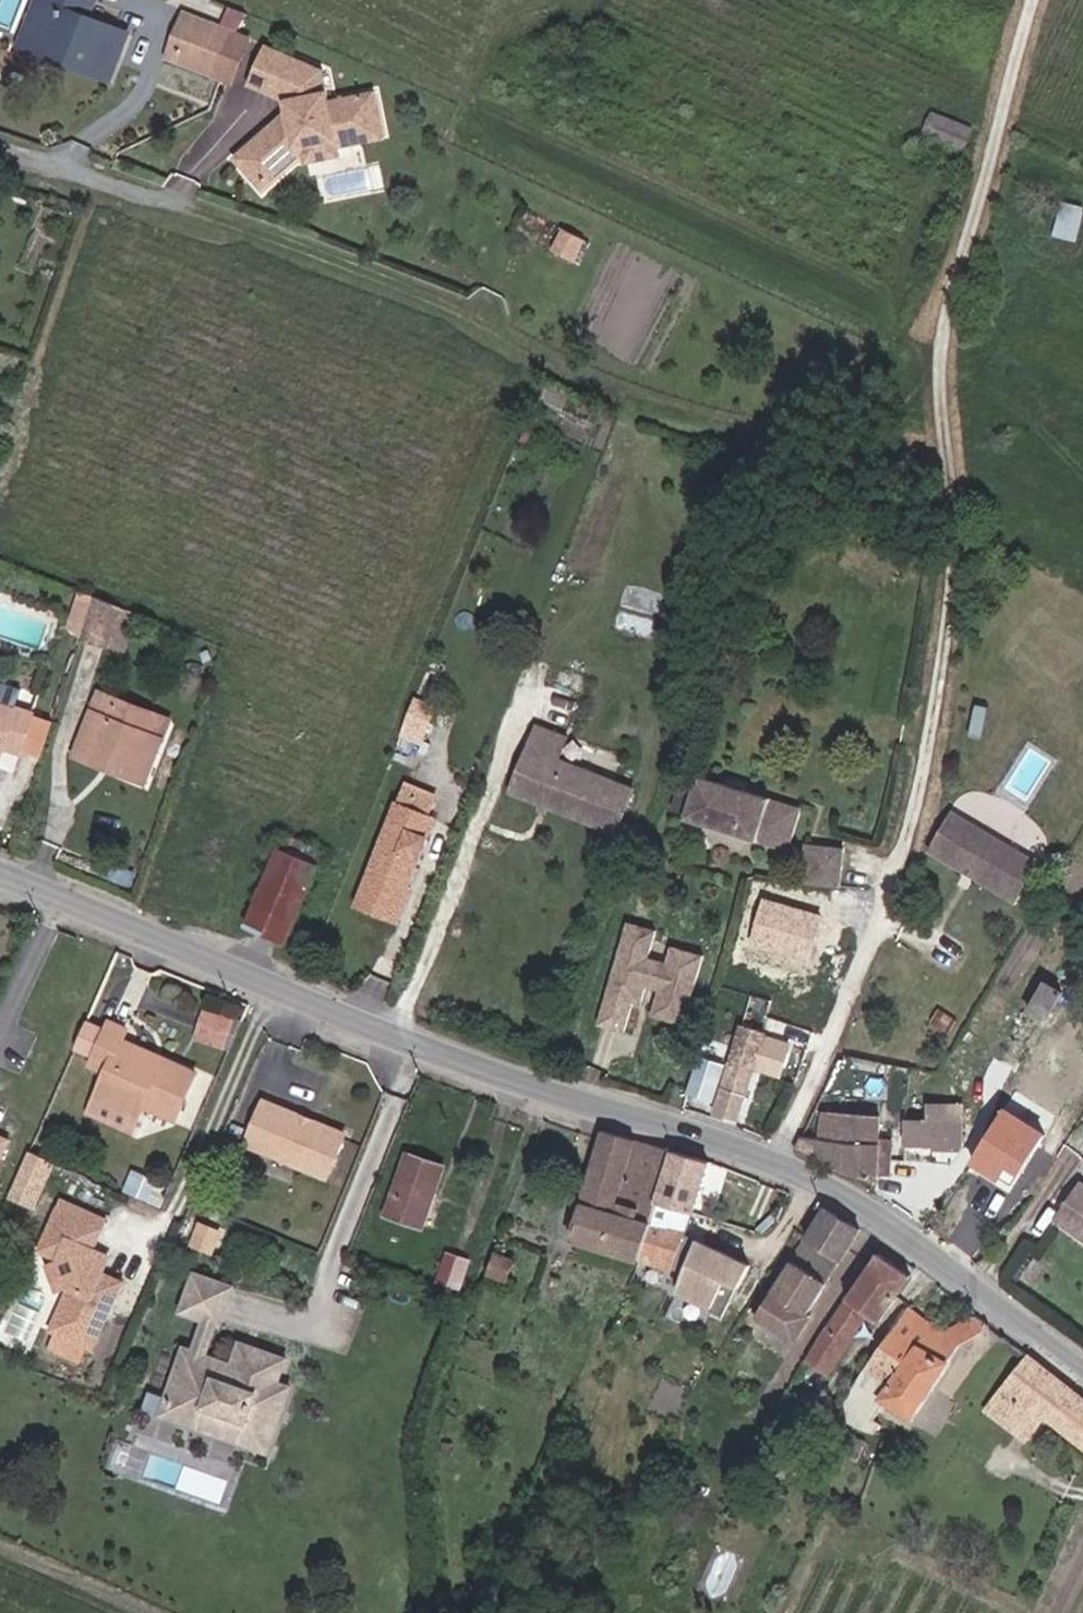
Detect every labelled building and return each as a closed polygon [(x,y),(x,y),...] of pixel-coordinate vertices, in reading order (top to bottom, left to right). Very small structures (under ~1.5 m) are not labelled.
[(92,20),(98,4),(87,0),(42,0),(27,43),(62,56),(59,66),(110,84),(129,34),(92,20)] [(243,36),(187,14),(175,44),(209,57),(211,53),(233,61),(243,36)] [(233,61),(211,53),(209,57),(204,72),(236,84),(253,40),(243,36),(233,61)] [(59,66),(62,56),(27,43),(23,52),(59,66)] [(204,72),(209,57),(175,44),(170,59),(204,72)] [(328,68),(269,46),(253,87),(292,102),(295,124),(274,126),(241,162),(263,183),(272,174),(278,181),(311,146),(310,137),(385,128),(381,89),(335,94),(328,68)] [(917,140),(956,159),(973,123),(934,105),(917,140)] [(347,150),(346,141),(386,136),(385,128),(310,137),(311,146),(312,154),(347,150)] [(270,189),(278,181),(272,174),(263,183),(270,189)] [(1077,240),(1082,214),(1082,202),(1065,198),(1057,235),(1077,240)] [(586,253),(564,241),(553,263),(575,275),(586,253)] [(86,643),(114,653),(129,616),(99,604),(86,643)] [(114,653),(130,659),(145,622),(129,616),(114,653)] [(22,699),(25,684),(0,679),(0,695),(22,699)] [(420,693),(404,734),(427,743),(444,703),(420,693)] [(33,723),(0,711),(0,755),(0,754),(20,761),(33,723)] [(149,793),(167,745),(92,718),(78,756),(113,769),(110,778),(149,793)] [(561,752),(531,741),(508,808),(615,843),(631,799),(554,772),(561,752)] [(110,778),(113,769),(78,756),(75,765),(110,778)] [(803,815),(697,783),(684,824),(791,856),(803,815)] [(356,902),(381,913),(421,818),(410,814),(417,794),(404,789),(356,902)] [(410,814),(421,818),(428,799),(417,794),(410,814)] [(421,818),(428,821),(436,802),(428,799),(421,818)] [(400,893),(407,895),(428,844),(423,842),(430,823),(431,822),(428,821),(421,818),(381,913),(390,917),(400,893)] [(1028,867),(944,820),(924,857),(955,874),(958,867),(968,872),(964,879),(1008,903),(1028,867)] [(423,842),(428,844),(437,825),(430,823),(423,842)] [(314,866),(269,846),(237,922),(281,942),(314,866)] [(849,892),(854,854),(815,848),(809,887),(849,892)] [(968,872),(958,867),(955,874),(964,879),(968,872)] [(378,921),(393,927),(407,895),(400,893),(390,917),(381,913),(378,921)] [(378,921),(381,913),(356,902),(352,910),(378,921)] [(640,1009),(647,985),(655,987),(653,994),(658,995),(650,1021),(682,1030),(699,972),(668,963),(663,979),(644,974),(652,946),(624,938),(596,1030),(622,1038),(632,1006),(640,1009)] [(1058,1021),(1075,989),(1054,978),(1037,1010),(1058,1021)] [(778,1085),(788,1051),(763,1044),(765,1039),(761,1037),(772,1003),(751,998),(729,1074),(752,1081),(753,1078),(778,1085)] [(189,1046),(217,1058),(229,1028),(201,1016),(189,1046)] [(96,1034),(79,1027),(69,1050),(86,1057),(82,1068),(98,1075),(79,1119),(121,1139),(135,1109),(168,1125),(188,1077),(154,1062),(151,1068),(113,1052),(116,1045),(120,1034),(100,1025),(96,1034)] [(151,1068),(154,1062),(116,1045),(113,1052),(151,1068)] [(688,1101),(710,1108),(726,1059),(704,1052),(688,1101)] [(712,1122),(736,1128),(752,1081),(729,1074),(712,1122)] [(937,1122),(910,1121),(909,1144),(936,1145),(937,1153),(965,1153),(966,1109),(938,1108),(937,1122)] [(244,1155),(327,1188),(345,1143),(311,1130),(308,1133),(303,1131),(302,1126),(262,1110),(244,1155)] [(821,1141),(804,1140),(797,1157),(846,1180),(882,1185),(882,1181),(894,1181),(895,1137),(885,1136),(886,1116),(822,1114),(821,1141)] [(17,1136),(0,1129),(0,1174),(17,1136)] [(1057,1160),(1021,1138),(1015,1146),(994,1134),(975,1165),(992,1177),(1002,1163),(1010,1168),(1023,1176),(1027,1169),(1044,1181),(1057,1160)] [(564,1249),(630,1271),(666,1160),(598,1141),(564,1249)] [(26,1211),(45,1168),(22,1158),(3,1201),(26,1211)] [(630,1271),(671,1283),(706,1172),(666,1160),(630,1271)] [(992,1177),(999,1183),(1010,1168),(1002,1163),(992,1177)] [(419,1219),(426,1221),(440,1184),(400,1168),(377,1229),(411,1242),(419,1219)] [(1079,1189),(1054,1227),(1082,1246),(1082,1192),(1079,1189)] [(87,1254),(88,1251),(98,1228),(53,1208),(33,1257),(52,1265),(65,1292),(67,1297),(48,1341),(87,1358),(116,1290),(97,1281),(87,1254)] [(780,1242),(802,1256),(824,1222),(801,1208),(780,1242)] [(411,1242),(418,1243),(426,1221),(419,1219),(411,1242)] [(811,1331),(804,1327),(860,1246),(824,1222),(802,1256),(768,1310),(754,1333),(794,1357),(811,1331)] [(694,1253),(717,1265),(724,1248),(700,1236),(694,1253)] [(189,1257),(206,1264),(215,1244),(197,1237),(189,1257)] [(466,1287),(474,1256),(447,1249),(439,1280),(466,1287)] [(97,1281),(101,1272),(94,1254),(88,1251),(87,1254),(97,1281)] [(762,1307),(756,1310),(732,1298),(742,1278),(717,1265),(694,1253),(674,1302),(685,1306),(672,1339),(684,1345),(730,1371),(754,1333),(768,1310),(762,1307)] [(859,1335),(874,1344),(896,1314),(893,1311),(909,1289),(876,1266),(801,1375),(824,1389),(859,1335)] [(483,1288),(498,1293),(505,1273),(491,1268),(483,1288)] [(215,1321),(222,1323),(233,1292),(203,1281),(191,1312),(208,1317),(190,1372),(198,1374),(201,1366),(215,1321)] [(875,1415),(905,1432),(956,1358),(987,1341),(973,1330),(944,1348),(908,1325),(841,1416),(847,1434),(868,1445),(875,1434),(866,1429),(875,1415)] [(281,1404),(267,1399),(269,1391),(280,1381),(285,1368),(259,1360),(256,1372),(233,1365),(229,1379),(218,1376),(219,1371),(201,1366),(198,1374),(190,1372),(177,1368),(164,1409),(169,1411),(166,1424),(190,1431),(195,1415),(245,1432),(240,1448),(264,1456),(281,1404)] [(1023,1368),(980,1422),(994,1433),(1002,1423),(1010,1429),(1024,1412),(1037,1421),(1082,1457),(1082,1414),(1023,1368)] [(264,1456),(240,1448),(245,1432),(195,1415),(190,1431),(166,1424),(169,1411),(164,1409),(159,1427),(266,1462),(279,1431),(287,1405),(281,1404),(264,1456)] [(994,1433),(1015,1450),(1037,1421),(1024,1412),(1010,1429),(1002,1423),(994,1433)]
